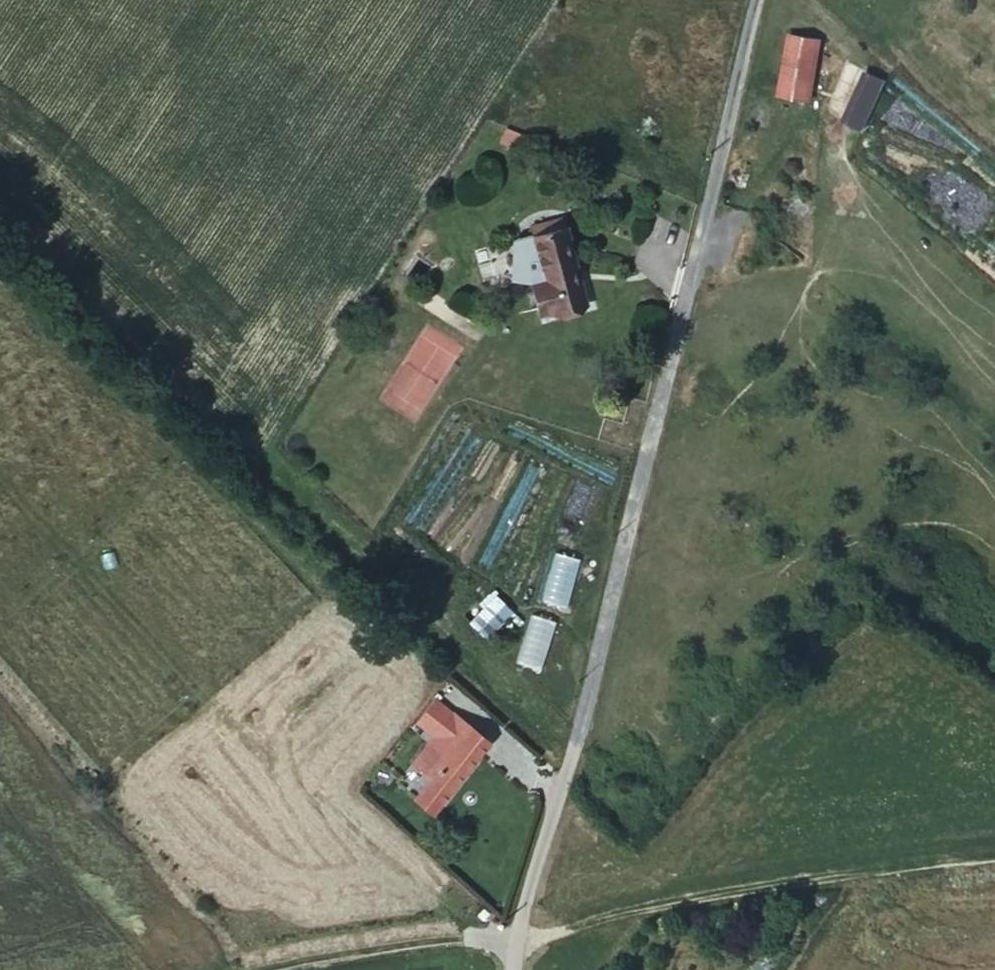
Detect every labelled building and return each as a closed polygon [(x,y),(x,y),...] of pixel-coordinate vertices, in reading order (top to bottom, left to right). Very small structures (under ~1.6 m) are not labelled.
[(820,40),(790,35),(779,95),(809,101),(820,40)] [(863,130),(885,80),(870,73),(847,123),(863,130)] [(562,218),(531,226),(533,235),(565,226),(562,218)] [(565,226),(533,235),(519,239),(539,314),(585,302),(580,280),(577,281),(575,272),(577,271),(566,227),(565,226)] [(495,597),(485,607),(472,622),(471,623),(486,638),(511,612),(495,597)] [(461,612),(472,622),(485,607),(476,598),(461,612)] [(417,720),(435,735),(453,713),(436,699),(417,720)] [(489,742),(453,713),(435,735),(413,760),(431,776),(415,795),(432,809),(489,742)]
